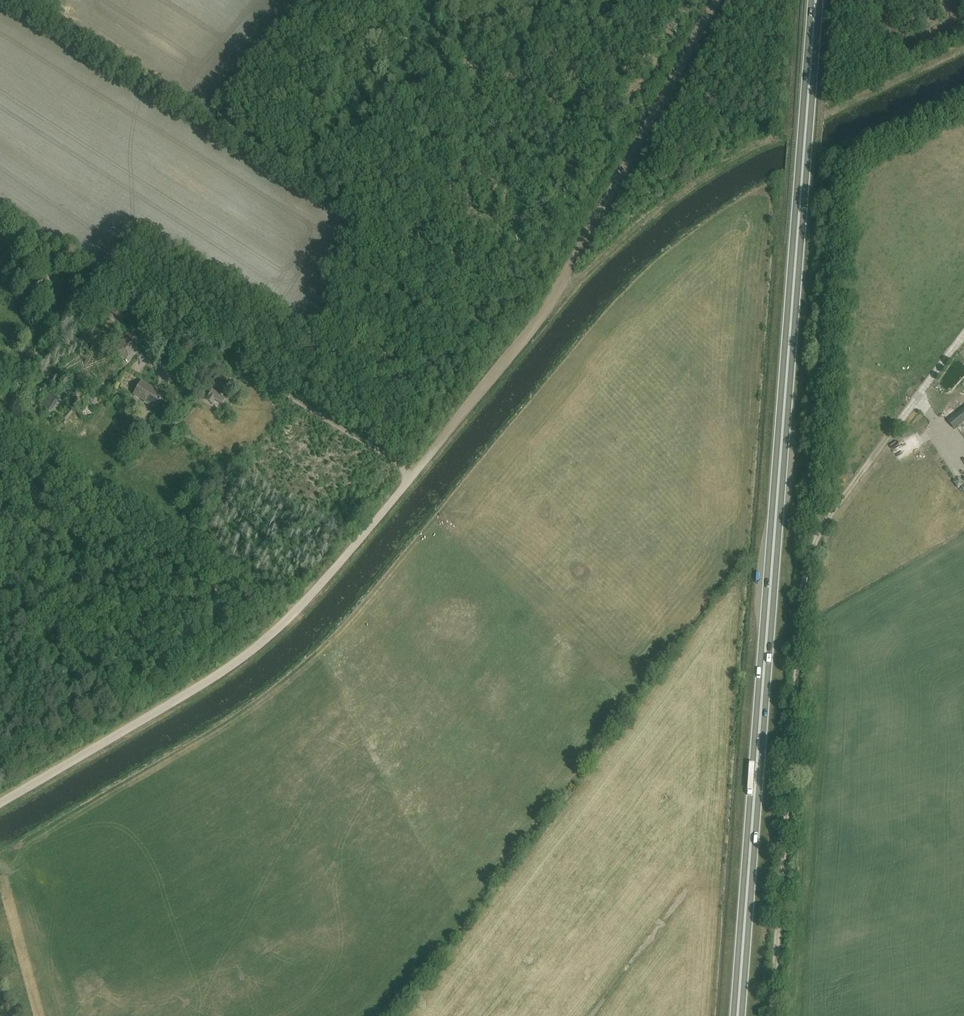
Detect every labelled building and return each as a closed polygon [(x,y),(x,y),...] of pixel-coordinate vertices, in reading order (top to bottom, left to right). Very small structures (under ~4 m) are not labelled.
[(482,199),(480,191),(475,192),(475,193),(474,194),(475,198),(476,198),(477,201),(482,199)] [(131,312),(115,303),(109,312),(125,321),(131,312)] [(128,331),(121,341),(119,346),(115,353),(127,360),(134,347),(134,348),(140,338),(128,331)] [(141,381),(133,395),(156,408),(165,395),(141,381)] [(222,404),(226,397),(213,388),(205,399),(213,404),(215,400),(222,404)] [(42,407),(51,413),(62,396),(53,390),(42,407)] [(948,420),(954,428),(963,420),(963,411),(962,409),(948,420)]
